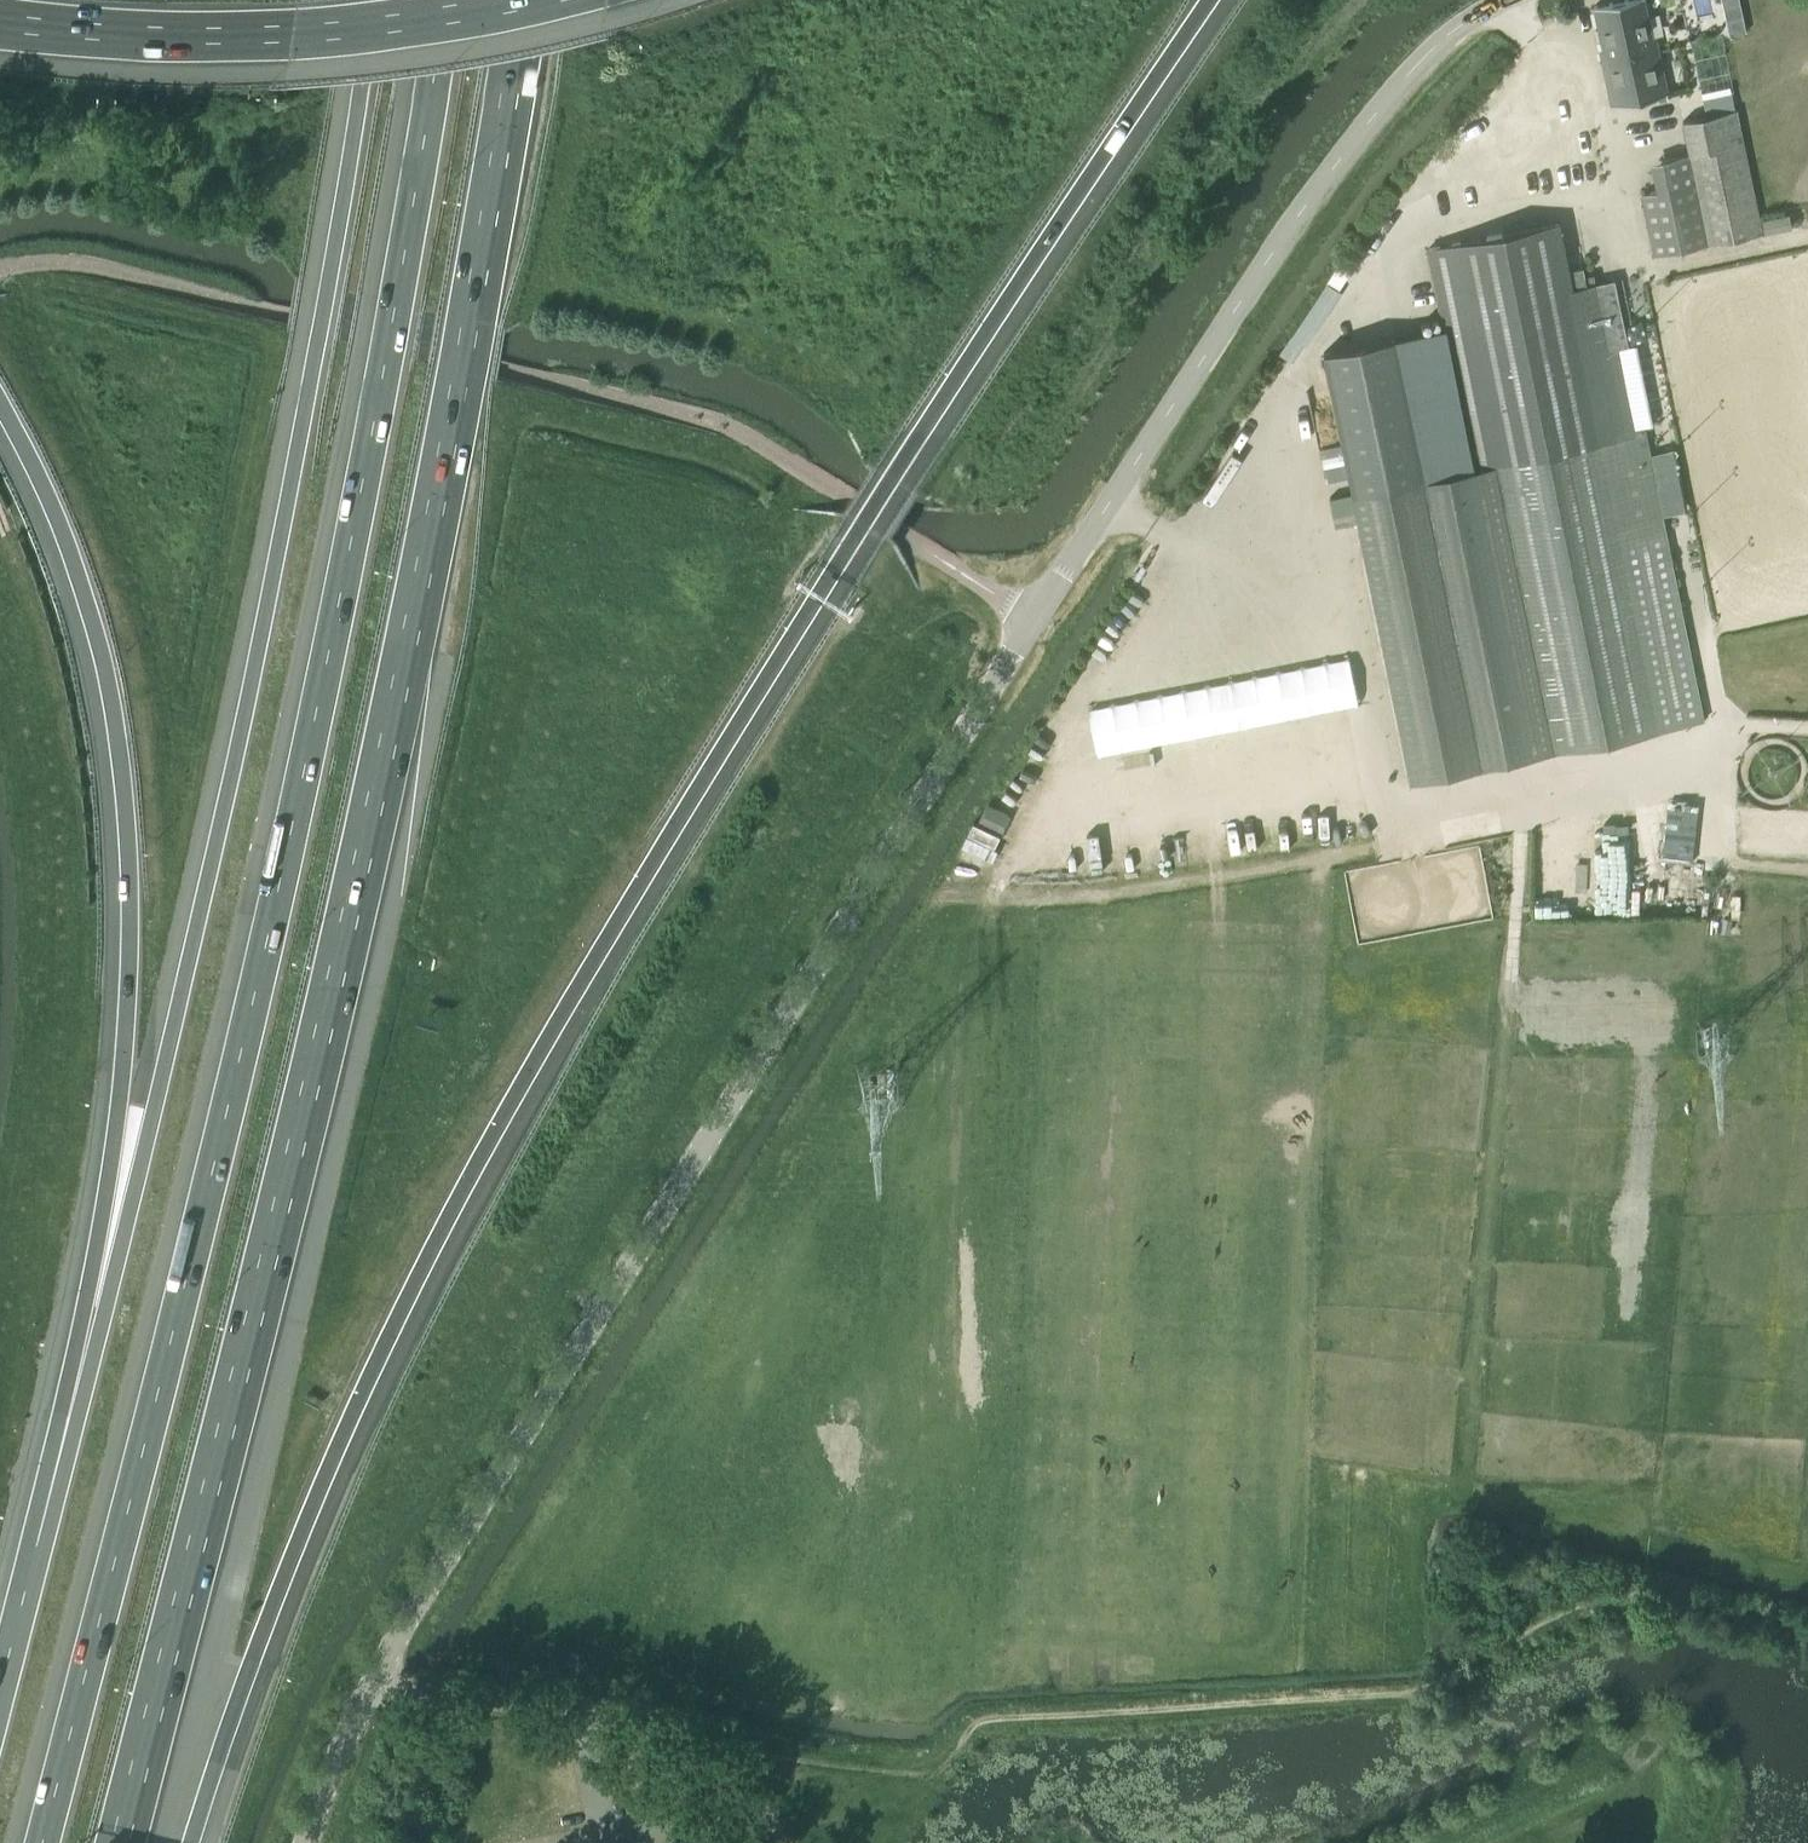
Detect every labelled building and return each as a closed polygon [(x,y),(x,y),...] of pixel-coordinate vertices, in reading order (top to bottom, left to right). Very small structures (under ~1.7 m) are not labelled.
[(1656,39),(1656,38),(1653,38),(1644,0),(1624,0),(1594,7),(1603,50),(1656,39)] [(1656,39),(1603,50),(1600,51),(1612,106),(1658,96),(1658,101),(1667,99),(1666,94),(1668,94),(1656,39)] [(1654,256),(1762,233),(1736,110),(1683,121),(1690,154),(1662,160),(1668,189),(1642,194),(1654,256)] [(1790,213),(1763,218),(1765,230),(1792,225),(1790,213)] [(1428,249),(1444,328),(1324,353),(1343,443),(1350,476),(1353,493),(1359,521),(1413,780),(1705,720),(1644,426),(1634,428),(1618,349),(1608,351),(1606,341),(1618,338),(1614,320),(1602,322),(1595,285),(1572,289),(1559,223),(1428,249)] [(1766,249),(1807,244),(1807,229),(1765,234),(1766,249)] [(1674,271),(1679,298),(1660,301),(1663,313),(1807,287),(1807,247),(1674,271)] [(1343,443),(1318,448),(1324,481),(1350,476),(1343,443)] [(1353,493),(1328,498),(1334,526),(1359,521),(1353,493)] [(1140,616),(1149,600),(1129,590),(1120,605),(1140,616)] [(1692,863),(1702,802),(1671,797),(1661,858),(1692,863)] [(454,1734),(451,1747),(466,1749),(468,1737),(454,1734)]
